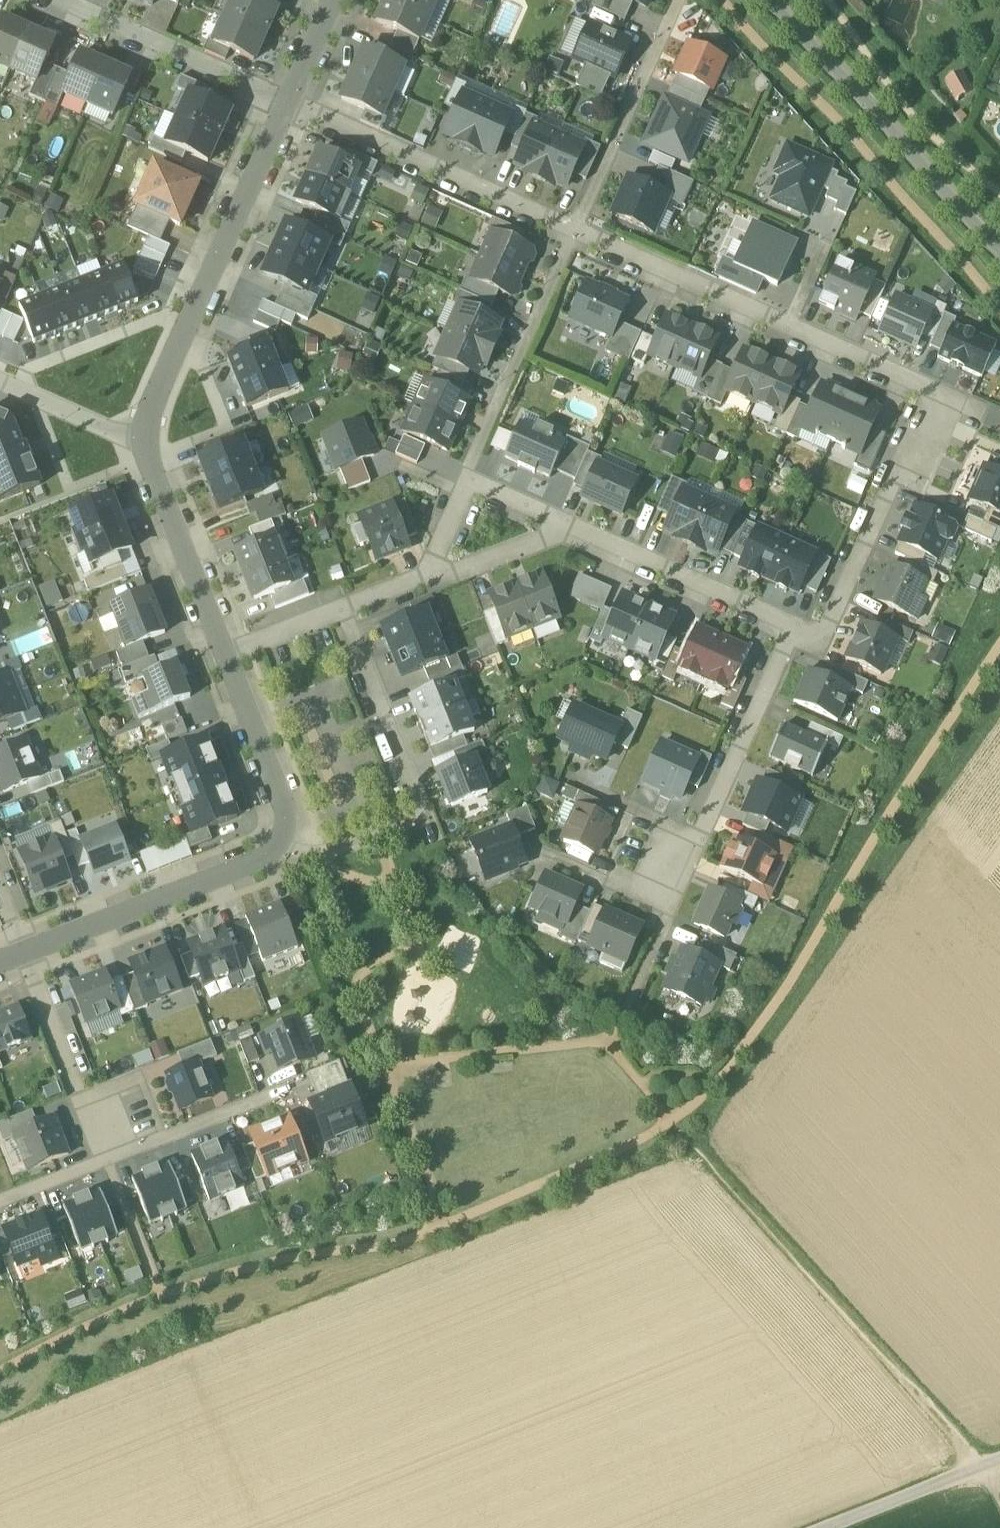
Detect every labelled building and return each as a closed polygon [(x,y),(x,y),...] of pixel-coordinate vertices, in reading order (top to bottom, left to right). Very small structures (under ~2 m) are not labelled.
[(225,17),(265,35),(277,10),(255,0),(233,0),(225,17)] [(428,21),(438,0),(386,0),(385,2),(428,21)] [(628,0),(594,0),(591,6),(624,21),(633,2),(628,0)] [(397,32),(419,42),(428,21),(385,2),(376,22),(397,32)] [(254,60),(265,35),(225,17),(214,42),(230,50),(254,60)] [(10,70),(28,30),(15,24),(2,18),(0,22),(0,65),(10,70)] [(611,76),(614,78),(630,43),(590,25),(574,60),(585,65),(611,76)] [(55,41),(28,30),(10,70),(35,81),(37,81),(45,63),(55,41)] [(390,48),(393,49),(412,57),(419,42),(397,32),(390,48)] [(203,51),(225,60),(230,50),(214,42),(208,40),(203,51)] [(710,90),(711,90),(725,61),(713,55),(715,51),(702,45),(700,49),(688,44),(675,74),(677,75),(710,90)] [(364,49),(353,75),(393,92),(404,68),(404,67),(388,60),(364,49)] [(415,59),(412,57),(393,49),(388,60),(404,67),(404,68),(409,71),(415,59)] [(63,93),(88,105),(106,65),(81,53),(71,75),(63,93)] [(29,96),(43,102),(57,69),(45,63),(37,81),(35,81),(29,96)] [(130,75),(106,65),(88,105),(112,115),(130,75)] [(601,98),(611,76),(585,65),(575,87),(601,98)] [(71,75),(57,69),(43,102),(57,108),(63,93),(71,75)] [(943,79),(954,99),(971,89),(960,69),(943,79)] [(382,117),(393,92),(353,75),(341,100),(365,111),(381,118),(382,117)] [(677,75),(672,86),(705,101),(710,90),(677,75)] [(189,93),(209,102),(214,91),(181,76),(176,88),(188,94),(189,93)] [(455,111),(463,93),(466,85),(455,80),(444,106),(455,111)] [(666,99),(699,114),(705,101),(672,86),(666,99)] [(188,94),(176,88),(164,113),(177,118),(188,94)] [(177,118),(219,137),(231,112),(209,102),(189,93),(188,94),(177,118)] [(455,142),(468,148),(487,104),(463,93),(455,111),(444,135),(455,140),(455,142)] [(644,144),(688,163),(700,135),(708,118),(699,114),(666,99),(664,98),(644,144)] [(512,115),(487,104),(468,148),(481,154),(482,152),(493,157),(504,133),(512,115)] [(515,107),(512,115),(504,133),(515,138),(526,114),(526,112),(515,107)] [(386,119),(382,117),(381,118),(365,111),(360,121),(381,131),(386,119)] [(534,125),(535,126),(538,120),(526,114),(515,138),(511,147),(522,152),(534,125)] [(535,126),(559,136),(564,125),(540,114),(538,120),(535,126)] [(186,153),(208,163),(219,137),(177,118),(166,143),(166,144),(186,153)] [(708,118),(700,135),(712,140),(719,123),(708,118)] [(525,174),(539,180),(559,136),(535,126),(534,125),(522,152),(516,165),(526,170),(525,174)] [(595,139),(564,125),(559,136),(582,147),(585,141),(592,144),(595,139)] [(582,147),(559,136),(539,180),(553,186),(555,183),(565,187),(571,174),(583,147),(582,147)] [(148,149),(181,164),(186,153),(166,144),(166,143),(153,137),(148,149)] [(585,141),(582,147),(583,147),(571,174),(586,181),(600,148),(592,144),(585,141)] [(782,177),(772,201),(808,217),(821,188),(829,170),(831,166),(787,146),(775,174),(782,177)] [(359,169),(358,170),(372,176),(377,165),(345,150),(340,161),(359,169)] [(318,151),(307,177),(347,195),(358,170),(359,169),(340,161),(318,151)] [(659,168),(662,170),(667,159),(653,152),(648,163),(659,168)] [(662,170),(670,173),(675,162),(667,159),(662,170)] [(170,221),(180,226),(198,185),(154,165),(136,206),(137,207),(170,221)] [(668,199),(682,206),(692,183),(670,173),(662,170),(659,168),(650,190),(668,198),(668,199)] [(358,170),(347,195),(351,196),(361,201),(372,176),(358,170)] [(838,174),(829,170),(821,188),(828,191),(829,192),(835,178),(836,179),(838,174)] [(347,195),(307,177),(295,202),(317,212),(339,222),(340,221),(351,196),(347,195)] [(829,192),(828,191),(825,198),(837,204),(834,211),(846,216),(856,193),(845,188),(847,184),(836,179),(835,178),(829,192)] [(613,213),(653,231),(668,199),(668,198),(650,190),(628,180),(613,213)] [(351,196),(340,221),(351,226),(362,201),(361,201),(351,196)] [(668,199),(653,231),(668,238),(682,206),(668,199)] [(148,237),(160,242),(170,221),(137,207),(127,228),(148,237)] [(351,226),(340,221),(339,222),(317,212),(312,223),(345,238),(351,226)] [(492,233),(519,245),(525,233),(492,218),(486,232),(492,234),(492,233)] [(340,249),(345,238),(312,223),(308,234),(329,244),(340,249)] [(763,280),(777,287),(797,243),(753,223),(743,246),(734,265),(733,267),(763,280)] [(318,269),(329,244),(308,234),(286,224),(274,250),(318,269)] [(492,234),(482,256),(522,274),(526,265),(531,263),(534,256),(532,251),(519,245),(492,233),(492,234)] [(160,242),(148,237),(143,248),(165,258),(170,247),(160,242)] [(732,241),(723,260),(734,265),(743,246),(732,241)] [(165,258),(143,248),(139,259),(160,269),(165,258)] [(307,294),(318,269),(274,250),(263,275),(284,285),(306,295),(307,294)] [(518,284),(522,274),(482,256),(472,278),(471,279),(499,291),(512,297),(517,295),(520,289),(518,284)] [(160,269),(139,259),(134,270),(155,279),(160,269)] [(715,277),(756,295),(763,280),(733,267),(734,265),(723,260),(715,277)] [(97,261),(76,270),(82,282),(102,274),(97,261)] [(838,261),(818,306),(834,313),(834,312),(855,322),(859,314),(874,281),(875,278),(853,268),(838,261)] [(123,266),(102,274),(117,312),(138,303),(123,266)] [(61,291),(82,282),(76,270),(55,278),(61,291)] [(0,285),(0,298),(6,300),(16,279),(5,274),(0,285)] [(102,274),(82,282),(96,320),(117,312),(102,274)] [(467,275),(459,291),(492,306),(499,291),(471,279),(472,278),(467,275)] [(886,287),(874,281),(859,314),(871,320),(886,287)] [(82,282),(61,291),(75,328),(96,320),(82,282)] [(586,283),(570,318),(611,337),(612,337),(618,323),(628,302),(615,296),(616,294),(600,287),(599,289),(586,283)] [(318,299),(307,294),(306,295),(284,285),(279,296),(312,311),(318,299)] [(61,291),(40,299),(55,336),(75,328),(61,291)] [(487,318),(492,306),(459,291),(454,304),(459,307),(460,305),(487,318)] [(307,322),(312,311),(279,296),(275,307),(296,316),(307,322)] [(879,332),(915,349),(921,335),(932,312),(895,296),(879,332)] [(40,299),(19,307),(34,344),(55,336),(40,299)] [(291,327),(296,316),(275,307),(263,302),(258,312),(280,322),(291,327)] [(921,335),(933,340),(944,315),(947,307),(936,302),(932,312),(921,335)] [(459,307),(448,331),(492,350),(499,336),(495,334),(500,323),(487,318),(460,305),(459,307)] [(2,311),(0,315),(0,337),(3,338),(12,316),(2,311)] [(280,322),(258,312),(253,323),(275,333),(280,322)] [(929,347),(940,352),(952,326),(953,326),(956,320),(944,315),(933,340),(929,347)] [(12,316),(3,338),(13,343),(23,321),(12,316)] [(648,356),(674,367),(691,327),(666,316),(655,340),(648,356)] [(641,333),(618,323),(612,337),(611,337),(604,352),(628,363),(630,359),(641,333)] [(940,352),(937,359),(981,378),(982,378),(992,354),(996,345),(953,326),(952,326),(940,352)] [(717,339),(691,327),(674,367),(699,379),(708,359),(717,339)] [(485,365),(492,350),(448,331),(437,357),(470,371),(477,374),(482,363),(485,365)] [(648,356),(655,340),(641,333),(630,359),(643,365),(647,356),(648,356)] [(227,360),(237,387),(280,370),(266,335),(245,344),(248,352),(241,355),(227,360)] [(248,352),(245,344),(237,347),(241,355),(248,352)] [(727,391),(753,403),(771,363),(744,351),(734,373),(726,391),(727,391)] [(982,378),(995,384),(999,373),(999,358),(992,354),(982,378)] [(439,372),(464,383),(470,371),(437,357),(431,368),(439,372)] [(692,392),(707,399),(721,367),(722,366),(708,359),(699,379),(692,392)] [(798,375),(771,363),(753,403),(779,415),(780,415),(789,397),(798,375)] [(734,373),(721,367),(707,399),(707,400),(721,406),(727,391),(726,391),(734,373)] [(280,370),(237,387),(246,409),(288,392),(280,370)] [(433,384),(459,395),(464,383),(439,372),(433,384)] [(426,381),(414,406),(458,425),(470,400),(459,395),(433,384),(426,381)] [(802,430),(830,442),(850,398),(839,393),(840,390),(827,384),(826,387),(821,385),(810,410),(802,429),(802,430)] [(786,435),(799,405),(801,403),(789,397),(780,415),(779,415),(773,429),(786,435)] [(862,404),(850,398),(830,442),(859,455),(871,429),(879,411),(875,409),(876,406),(863,400),(862,404)] [(810,410),(799,405),(786,435),(797,440),(802,430),(802,429),(810,410)] [(403,432),(447,452),(458,425),(414,406),(403,432)] [(524,413),(519,423),(534,430),(537,424),(539,419),(524,413)] [(0,416),(0,502),(40,486),(28,455),(27,456),(24,447),(21,448),(10,421),(0,416)] [(324,437),(336,470),(340,469),(361,460),(374,456),(361,423),(324,437)] [(550,478),(553,471),(565,444),(564,443),(550,437),(553,432),(537,424),(534,430),(519,423),(513,438),(505,456),(504,458),(519,465),(518,467),(534,474),(535,472),(550,478)] [(854,465),(869,472),(886,435),(871,429),(859,455),(854,465)] [(488,448),(505,456),(513,438),(496,430),(488,448)] [(425,446),(404,437),(395,455),(416,465),(425,446)] [(553,471),(575,481),(587,453),(590,448),(567,438),(564,443),(565,444),(553,471)] [(242,443),(199,460),(210,488),(253,471),(242,443)] [(573,486),(586,492),(598,465),(599,465),(601,459),(587,453),(575,481),(573,486)] [(340,469),(348,491),(370,483),(361,460),(340,469)] [(586,492),(583,497),(619,514),(634,481),(599,465),(598,465),(586,492)] [(999,514),(999,474),(985,468),(970,500),(988,508),(999,514)] [(210,488),(219,510),(262,493),(253,471),(210,488)] [(684,490),(686,485),(671,478),(657,511),(671,517),(683,490),(684,490)] [(674,539),(689,545),(708,501),(684,490),(683,490),(671,517),(665,530),(676,535),(674,539)] [(271,496),(245,506),(250,517),(255,515),(275,507),(271,496)] [(86,553),(91,566),(113,558),(118,556),(132,550),(111,498),(70,514),(78,533),(74,535),(82,555),(86,553)] [(732,517),(734,513),(708,501),(689,545),(704,552),(705,548),(716,553),(718,549),(732,517)] [(392,507),(405,540),(418,535),(405,502),(392,507)] [(271,522),(286,516),(281,504),(275,507),(255,515),(260,526),(271,522)] [(359,517),(377,562),(408,549),(405,540),(392,507),(391,505),(359,517)] [(925,555),(937,560),(945,542),(947,543),(952,541),(956,532),(954,526),(953,526),(953,524),(915,507),(899,543),(900,543),(925,555)] [(982,522),(982,523),(997,530),(999,531),(999,514),(988,508),(982,522)] [(991,543),(997,530),(982,523),(982,522),(968,516),(962,530),(991,543)] [(732,517),(718,549),(732,556),(747,523),(732,517)] [(276,533),(271,522),(260,526),(248,531),(253,542),(276,533)] [(732,556),(743,561),(758,528),(747,523),(732,556)] [(786,541),(758,528),(743,561),(739,568),(749,572),(748,574),(759,579),(760,577),(768,581),(786,541)] [(245,577),(281,563),(272,539),(236,553),(245,577)] [(815,554),(786,541),(768,581),(776,585),(775,587),(786,592),(787,590),(797,594),(801,587),(815,554)] [(895,554),(905,559),(920,566),(925,555),(900,543),(895,554)] [(86,553),(82,555),(76,557),(83,577),(93,573),(91,566),(86,553)] [(831,561),(815,554),(801,587),(816,593),(831,561)] [(126,578),(118,556),(113,558),(122,580),(126,578)] [(122,580),(113,558),(91,566),(93,573),(95,577),(84,581),(88,593),(122,580)] [(938,574),(920,566),(905,559),(900,570),(926,582),(932,585),(938,574)] [(281,563),(245,577),(255,601),(273,594),(291,587),(281,563)] [(874,600),(917,620),(925,601),(919,599),(926,582),(900,570),(890,565),(874,600)] [(532,630),(535,629),(555,621),(559,620),(541,575),(515,585),(532,630)] [(569,597),(580,603),(590,580),(579,575),(569,597)] [(580,603),(602,612),(604,608),(612,590),(590,580),(580,603)] [(37,586),(45,606),(60,601),(52,581),(37,586)] [(309,597),(303,582),(291,587),(273,594),(275,598),(271,599),(275,610),(309,597)] [(926,582),(919,599),(925,601),(932,604),(939,588),(932,585),(926,582)] [(507,640),(532,630),(515,585),(489,595),(495,610),(506,640),(507,640)] [(111,608),(127,649),(142,643),(165,634),(148,593),(111,608)] [(604,639),(629,650),(648,606),(623,594),(615,613),(603,638),(604,639)] [(409,605),(413,616),(427,611),(436,607),(431,596),(409,605)] [(674,617),(648,606),(629,650),(654,661),(666,636),(674,617)] [(589,641),(600,646),(604,639),(603,638),(615,613),(604,608),(602,612),(589,641)] [(483,614),(497,647),(508,643),(507,640),(506,640),(495,610),(483,614)] [(382,629),(391,653),(436,636),(427,611),(413,616),(382,629)] [(560,633),(555,621),(535,629),(540,641),(560,633)] [(887,621),(882,632),(897,639),(908,644),(913,633),(887,621)] [(948,645),(954,630),(936,622),(930,637),(948,645)] [(882,632),(863,623),(846,660),(881,675),(897,639),(882,632)] [(678,670),(702,681),(721,639),(697,628),(686,653),(678,670)] [(391,653),(401,678),(424,669),(446,661),(436,636),(391,653)] [(662,674),(673,648),(677,640),(666,636),(654,661),(650,669),(662,674)] [(745,650),(721,639),(702,681),(726,692),(734,675),(745,650)] [(927,658),(939,663),(946,648),(934,642),(927,658)] [(116,653),(123,670),(149,660),(142,643),(127,649),(116,653)] [(661,676),(673,682),(678,670),(686,653),(673,648),(662,674),(661,676)] [(424,669),(428,681),(462,667),(457,656),(446,661),(424,669)] [(143,678),(160,671),(154,658),(149,660),(123,670),(120,671),(126,686),(143,679),(143,678)] [(9,676),(9,677),(21,672),(16,660),(0,666),(0,679),(9,676)] [(132,700),(139,719),(190,699),(177,665),(160,671),(143,678),(143,679),(149,693),(132,700)] [(432,692),(454,683),(466,679),(462,667),(428,681),(432,692)] [(793,703),(837,722),(852,690),(836,683),(808,670),(793,703)] [(852,690),(862,695),(868,683),(842,671),(836,683),(852,690)] [(721,704),(733,709),(746,681),(734,675),(726,692),(721,704)] [(17,695),(9,677),(9,676),(0,679),(0,702),(17,695)] [(464,707),(454,683),(432,692),(410,701),(415,714),(417,713),(421,724),(464,707)] [(0,702),(0,724),(8,721),(24,715),(24,714),(17,695),(0,702)] [(464,707),(469,720),(480,716),(475,702),(464,707)] [(474,733),(469,720),(464,707),(421,724),(419,725),(424,738),(426,738),(431,749),(463,737),(474,733)] [(574,707),(559,740),(574,747),(572,751),(588,759),(590,754),(605,761),(613,744),(620,727),(619,727),(574,707)] [(35,710),(24,714),(24,715),(8,721),(12,733),(40,722),(35,710)] [(620,727),(613,744),(627,750),(642,718),(627,711),(619,727),(620,727)] [(187,735),(181,720),(162,728),(167,742),(168,742),(187,735)] [(810,724),(805,735),(827,745),(838,750),(843,739),(810,724)] [(783,725),(769,758),(812,778),(827,745),(805,735),(783,725)] [(431,749),(436,761),(467,748),(463,737),(431,749)] [(192,835),(192,836),(207,830),(237,818),(224,787),(226,786),(220,772),(219,772),(207,740),(173,753),(162,758),(162,759),(171,783),(172,783),(175,782),(186,809),(182,810),(183,811),(192,835)] [(4,794),(26,785),(39,780),(24,741),(0,750),(0,784),(4,794)] [(151,763),(162,759),(162,758),(173,753),(168,742),(167,742),(146,751),(151,763)] [(680,800),(687,785),(698,760),(697,759),(661,743),(643,783),(680,800)] [(698,760),(687,785),(697,789),(711,758),(700,753),(697,759),(698,760)] [(438,772),(452,808),(487,794),(473,759),(438,772)] [(762,784),(795,799),(800,786),(768,771),(762,784)] [(39,780),(26,785),(30,796),(64,783),(60,772),(39,780)] [(542,776),(536,790),(552,796),(558,783),(542,776)] [(172,783),(171,783),(165,785),(176,813),(183,811),(182,810),(186,809),(175,782),(172,783)] [(769,825),(786,833),(786,832),(800,801),(795,799),(762,784),(758,782),(744,814),(747,815),(769,825)] [(580,806),(595,813),(600,802),(567,787),(562,798),(580,806)] [(800,801),(786,832),(799,838),(813,806),(800,801)] [(564,842),(594,855),(610,820),(595,813),(580,806),(564,842)] [(511,827),(515,838),(535,830),(527,808),(506,816),(511,827)] [(742,826),(764,836),(769,825),(747,815),(742,826)] [(49,828),(54,841),(62,861),(74,857),(65,835),(60,823),(49,828)] [(471,842),(487,882),(516,871),(514,866),(524,861),(515,838),(511,827),(471,842)] [(81,842),(89,864),(94,875),(129,861),(116,828),(81,842)] [(192,836),(192,835),(184,838),(189,850),(212,841),(207,830),(192,836)] [(65,835),(74,857),(78,868),(89,864),(81,842),(76,831),(65,835)] [(777,858),(787,863),(794,849),(764,836),(759,849),(777,857),(777,858)] [(189,850),(184,838),(184,837),(139,854),(147,875),(192,857),(189,850)] [(752,884),(763,889),(777,858),(777,857),(759,849),(733,838),(719,869),(752,884)] [(70,879),(62,861),(54,841),(42,845),(41,844),(31,848),(31,850),(19,854),(34,893),(70,879)] [(763,889),(752,884),(747,895),(755,899),(768,905),(787,863),(777,858),(763,889)] [(565,924),(567,925),(575,906),(582,892),(545,875),(530,908),(543,914),(565,924)] [(725,885),(720,896),(740,905),(750,910),(755,899),(747,895),(725,885)] [(694,925),(725,938),(731,924),(736,926),(742,913),(737,910),(740,905),(720,896),(709,891),(694,925)] [(280,904),(245,918),(246,920),(259,954),(263,963),(298,949),(280,904)] [(559,937),(575,944),(576,942),(581,930),(590,912),(575,906),(567,925),(565,924),(562,931),(559,937)] [(581,930),(592,935),(603,911),(593,906),(590,912),(581,930)] [(599,963),(622,973),(642,927),(604,910),(603,911),(592,935),(587,947),(603,954),(599,963)] [(539,921),(562,931),(565,924),(543,914),(539,921)] [(242,945),(247,959),(259,954),(246,920),(234,925),(242,945)] [(576,942),(587,947),(592,935),(581,930),(576,942)] [(204,986),(239,972),(230,950),(223,931),(188,945),(191,954),(200,976),(204,986)] [(718,968),(729,973),(736,957),(703,942),(697,957),(719,966),(718,968)] [(247,959),(242,945),(230,950),(239,972),(244,983),(255,979),(247,959)] [(164,950),(145,957),(147,961),(166,954),(164,950)] [(701,1007),(704,1000),(709,989),(718,968),(719,966),(697,957),(682,950),(664,990),(701,1007)] [(146,1005),(180,991),(166,954),(147,961),(145,957),(130,963),(134,975),(146,1005)] [(200,976),(191,954),(180,958),(189,981),(200,976)] [(109,1014),(118,1011),(119,1010),(109,984),(105,974),(71,987),(86,1024),(96,1019),(97,1022),(110,1017),(109,1014)] [(146,1005),(134,975),(122,979),(135,1013),(147,1008),(146,1005)] [(122,979),(109,984),(119,1010),(118,1011),(121,1018),(135,1013),(122,979)] [(714,991),(709,989),(704,1000),(709,1002),(714,991)] [(32,1041),(19,1007),(0,1014),(0,1053),(32,1041)] [(298,1020),(279,1027),(280,1029),(258,1038),(265,1055),(272,1052),(279,1070),(294,1064),(295,1066),(314,1059),(298,1020)] [(250,1039),(239,1043),(248,1065),(259,1061),(250,1039)] [(135,1068),(169,1056),(164,1041),(129,1054),(135,1068)] [(177,1055),(183,1069),(198,1064),(217,1057),(211,1042),(177,1055)] [(307,1074),(318,1100),(349,1088),(339,1062),(307,1074)] [(166,1076),(180,1112),(212,1099),(198,1064),(183,1069),(166,1076)] [(325,1142),(364,1127),(349,1088),(318,1100),(310,1103),(325,1142)] [(32,1112),(8,1121),(15,1138),(35,1130),(33,1127),(37,1125),(32,1112)] [(255,1149),(264,1173),(286,1164),(289,1170),(307,1162),(290,1118),(249,1134),(255,1149)] [(60,1135),(54,1119),(37,1125),(33,1127),(35,1130),(15,1138),(25,1164),(28,1171),(68,1155),(64,1145),(60,1135)] [(15,1138),(8,1121),(0,1124),(0,1129),(5,1142),(15,1138)] [(364,1127),(325,1142),(331,1158),(370,1143),(364,1127)] [(15,1138),(5,1142),(3,1143),(12,1168),(25,1164),(15,1138)] [(244,1187),(239,1174),(235,1165),(227,1143),(191,1156),(209,1201),(244,1187)] [(244,1153),(247,1161),(250,1170),(255,1183),(266,1178),(264,1173),(255,1149),(244,1153)] [(247,1161),(235,1165),(239,1174),(250,1170),(247,1161)] [(266,1178),(289,1170),(286,1164),(264,1173),(266,1178)] [(169,1165),(132,1180),(149,1225),(187,1210),(169,1165)] [(100,1192),(63,1207),(80,1251),(118,1237),(100,1192)] [(52,1213),(41,1217),(50,1240),(61,1235),(52,1213)] [(3,1230),(4,1232),(13,1254),(18,1267),(39,1259),(42,1266),(58,1260),(50,1240),(41,1217),(40,1216),(3,1230)] [(13,1254),(4,1232),(0,1233),(0,1255),(2,1259),(13,1254)]
